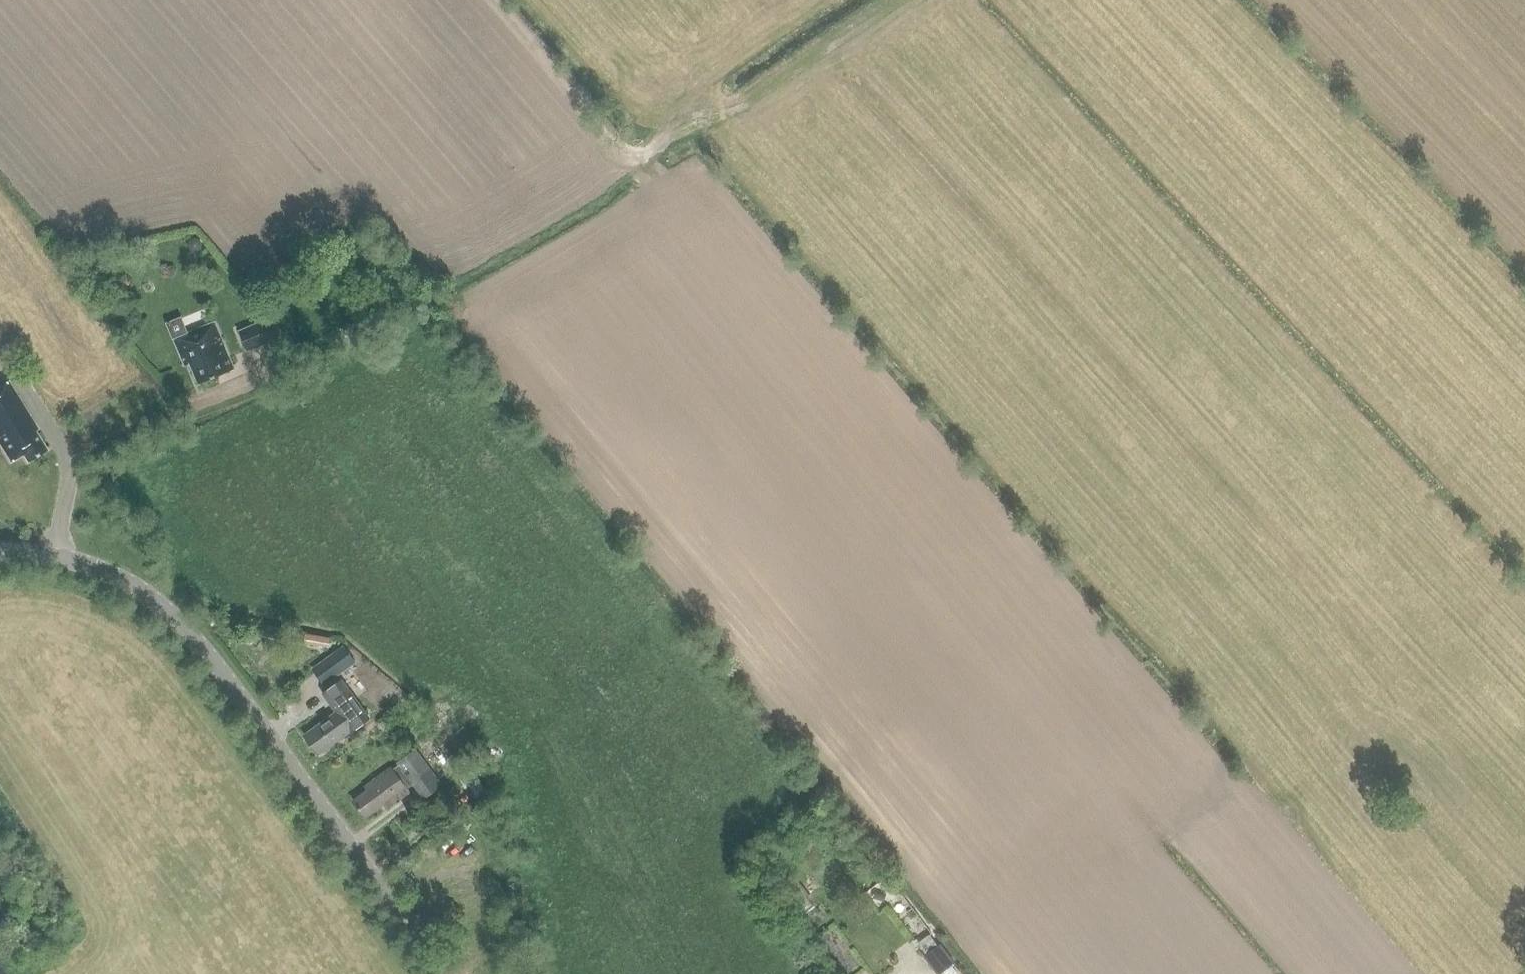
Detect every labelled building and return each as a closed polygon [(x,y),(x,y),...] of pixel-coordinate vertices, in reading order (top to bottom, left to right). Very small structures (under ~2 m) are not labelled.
[(278,338),(270,317),(238,331),(247,351),(278,338)] [(198,382),(233,368),(215,322),(174,339),(184,364),(190,362),(198,382)] [(7,380),(0,385),(0,444),(10,460),(22,453),(27,460),(46,448),(34,429),(37,427),(7,380)] [(330,640),(306,635),(305,643),(328,648),(330,640)] [(343,647),(332,656),(343,671),(354,662),(343,647)] [(317,724),(318,725),(304,735),(318,754),(332,744),(333,745),(370,718),(342,679),(323,693),(336,711),(317,724)] [(398,765),(393,769),(391,767),(364,787),(367,790),(353,800),(366,818),(384,805),(386,808),(409,791),(407,788),(413,784),(423,798),(443,784),(416,748),(396,762),(398,765)] [(923,957),(936,973),(939,973),(954,963),(941,944),(923,957)]
